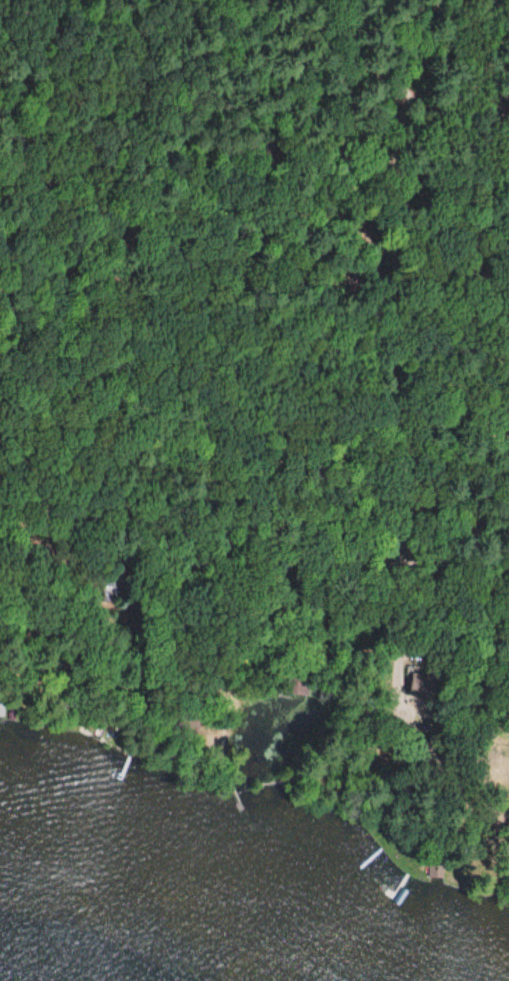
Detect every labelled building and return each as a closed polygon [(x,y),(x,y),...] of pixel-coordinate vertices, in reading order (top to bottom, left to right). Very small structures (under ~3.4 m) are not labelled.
[(122,590),(122,563),(100,563),(100,590),(122,590)] [(430,673),(410,672),(408,694),(429,695),(430,673)]
